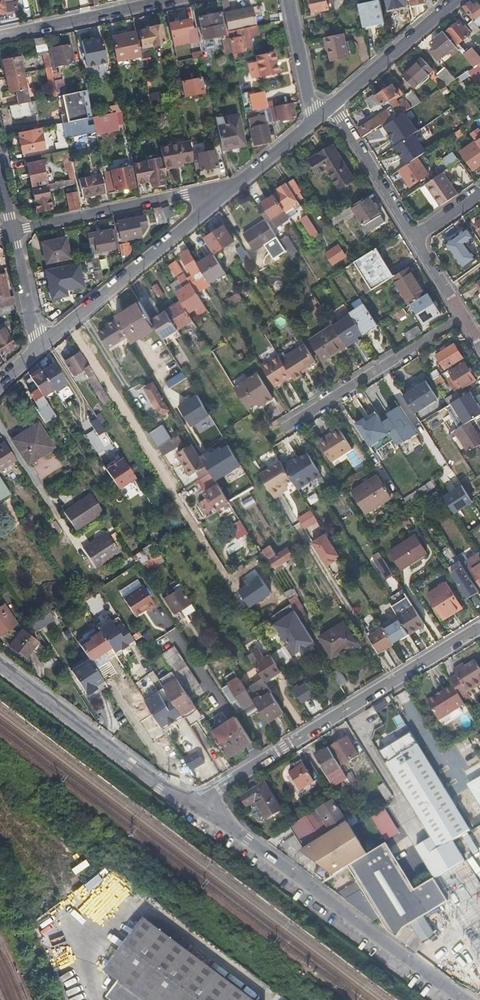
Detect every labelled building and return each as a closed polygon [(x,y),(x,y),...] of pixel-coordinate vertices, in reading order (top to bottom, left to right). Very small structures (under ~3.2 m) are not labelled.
[(313,12),(329,8),(327,0),(311,0),(313,12)] [(359,5),(363,26),(383,22),(379,0),(359,5)] [(463,7),(473,20),(478,26),(479,24),(479,5),(478,3),(474,6),(470,2),(463,7)] [(224,12),(226,21),(228,31),(256,25),(252,7),(224,12)] [(226,21),(224,12),(199,17),(204,43),(229,38),(228,31),(226,21)] [(190,19),(170,24),(174,47),(190,44),(187,29),(192,28),(190,19)] [(468,24),(477,34),(479,31),(479,28),(478,26),(473,20),(468,24)] [(392,23),(395,39),(400,34),(397,22),(392,23)] [(457,45),(456,46),(460,51),(475,67),(477,65),(479,63),(479,57),(472,48),(467,52),(459,43),(473,32),(466,24),(463,27),(459,22),(446,33),(457,45)] [(228,31),(229,38),(231,47),(233,53),(251,50),(248,36),(257,34),(256,25),(228,31)] [(141,57),(143,69),(151,67),(147,47),(164,43),(161,26),(149,28),(149,29),(139,31),(142,48),(139,48),(141,57)] [(196,27),(192,28),(187,29),(190,44),(199,42),(196,27)] [(141,57),(139,48),(135,31),(112,36),(117,62),(141,57)] [(456,46),(444,32),(431,42),(436,48),(431,52),(439,61),(449,52),(456,46)] [(344,33),(324,37),(326,46),(328,46),(331,61),(349,57),(344,33)] [(47,49),(45,37),(34,39),(38,55),(43,54),(48,53),(47,49)] [(87,66),(106,62),(101,37),(82,41),(87,66)] [(70,45),(51,49),(55,66),(57,66),(74,62),(70,45)] [(456,46),(449,52),(453,57),(460,51),(456,46)] [(51,49),(47,49),(48,53),(49,59),(51,67),(52,71),(58,70),(57,66),(55,66),(51,49)] [(274,52),(256,56),(257,65),(250,67),(252,78),(278,72),(274,52)] [(3,61),(6,77),(23,73),(21,63),(20,57),(3,61)] [(434,70),(422,58),(404,75),(415,87),(434,70)] [(477,65),(475,67),(469,71),(479,85),(479,69),(477,65)] [(456,79),(446,67),(438,74),(448,85),(456,80),(456,79)] [(55,85),(56,93),(67,91),(65,79),(63,79),(61,72),(58,72),(58,70),(52,71),(53,75),(55,85)] [(471,74),(469,71),(461,76),(463,79),(471,74)] [(23,73),(6,77),(10,93),(17,92),(19,104),(22,104),(35,101),(36,101),(34,88),(27,90),(23,73)] [(80,92),(87,90),(84,77),(78,78),(80,92)] [(471,93),(460,77),(457,79),(468,94),(471,93)] [(182,82),(185,97),(203,93),(200,79),(182,82)] [(377,95),(383,105),(389,101),(390,101),(393,107),(399,116),(412,107),(407,100),(397,107),(393,100),(396,99),(395,97),(399,94),(393,84),(377,95)] [(450,92),(446,86),(440,90),(442,93),(444,96),(450,92)] [(91,117),(92,117),(87,90),(80,92),(62,95),(66,114),(61,115),(63,123),(83,119),(91,117)] [(442,93),(440,90),(436,93),(442,102),(444,100),(446,99),(444,96),(442,93)] [(249,94),(252,111),(259,109),(267,108),(264,91),(249,94)] [(413,92),(406,97),(412,107),(413,108),(421,102),(413,92)] [(367,99),(375,111),(383,106),(374,94),(367,99)] [(457,113),(446,99),(444,100),(442,102),(452,117),(457,113)] [(22,104),(24,118),(38,115),(35,101),(22,104)] [(269,107),(272,122),(294,117),(292,103),(269,107)] [(19,104),(9,107),(11,118),(15,120),(24,118),(22,104),(19,104)] [(267,123),(272,122),(269,107),(267,108),(259,109),(260,117),(249,119),(255,144),(270,141),(267,123)] [(393,107),(389,109),(395,119),(399,116),(393,107)] [(389,109),(359,129),(365,139),(371,135),(369,133),(382,125),(383,127),(388,124),(390,122),(395,119),(389,109)] [(96,134),(119,129),(118,123),(117,119),(123,117),(122,111),(92,117),(96,134)] [(216,120),(222,150),(245,146),(238,115),(216,120)] [(91,134),(96,134),(92,117),(91,117),(83,119),(85,128),(90,128),(91,134)] [(80,129),(85,128),(83,119),(63,123),(64,130),(65,133),(71,131),(77,130),(78,134),(80,134),(80,129)] [(392,160),(406,151),(395,135),(403,130),(395,119),(390,122),(388,124),(390,127),(377,136),(392,160)] [(64,130),(63,123),(55,125),(56,131),(64,130)] [(473,169),(479,165),(479,129),(479,127),(471,133),(477,141),(461,152),(473,169)] [(43,150),(39,128),(28,130),(29,136),(20,138),(19,138),(22,154),(43,150)] [(462,128),(455,133),(458,137),(465,133),(462,128)] [(68,150),(65,133),(64,130),(56,131),(59,143),(55,143),(57,152),(68,150)] [(160,148),(163,159),(165,171),(174,169),(173,165),(193,160),(192,155),(189,142),(160,148)] [(193,152),(205,151),(204,143),(193,144),(193,152)] [(355,180),(333,145),(310,159),(319,174),(328,169),(340,189),(355,180)] [(65,172),(73,170),(68,150),(57,152),(51,153),(53,161),(53,162),(63,160),(65,172)] [(213,151),(192,155),(193,160),(195,172),(217,167),(213,151)] [(460,161),(453,152),(443,159),(449,168),(460,161)] [(51,153),(40,156),(41,161),(42,163),(53,161),(51,153)] [(148,162),(133,165),(140,197),(147,195),(145,183),(150,182),(151,187),(164,184),(163,176),(166,176),(165,171),(163,159),(160,159),(159,158),(155,158),(152,158),(148,162)] [(429,175),(418,158),(400,170),(411,187),(429,175)] [(109,163),(102,164),(108,193),(135,187),(129,160),(120,162),(121,168),(111,170),(109,163)] [(32,187),(46,184),(42,163),(41,161),(27,164),(32,187)] [(67,180),(75,179),(73,170),(65,172),(67,180)] [(458,194),(443,172),(426,184),(441,206),(458,194)] [(83,198),(105,193),(101,175),(92,176),(94,183),(91,184),(90,180),(80,182),(83,198)] [(301,191),(293,179),(279,189),(280,192),(275,196),(284,210),(287,214),(295,208),(296,210),(301,206),(298,201),(304,197),(300,191),(301,191)] [(67,180),(47,185),(47,187),(33,190),(38,211),(52,208),(52,205),(54,204),(53,195),(49,196),(48,189),(51,189),(68,185),(67,180)] [(70,211),(81,209),(77,192),(67,194),(70,211)] [(369,195),(330,220),(334,225),(356,212),(365,225),(361,228),(365,234),(386,221),(369,195)] [(275,196),(257,207),(266,220),(267,222),(272,219),(278,226),(289,219),(284,211),(284,210),(275,196)] [(162,210),(166,221),(174,217),(170,206),(162,210)] [(161,208),(154,209),(157,223),(166,221),(162,210),(161,208)] [(295,208),(287,214),(290,219),(298,214),(296,210),(295,208)] [(319,234),(308,215),(301,219),(313,238),(319,234)] [(114,223),(115,229),(119,248),(120,253),(128,251),(126,240),(140,237),(138,226),(148,224),(147,216),(114,223)] [(266,220),(244,235),(255,251),(277,237),(268,222),(267,222),(266,220)] [(225,226),(205,238),(215,254),(234,241),(225,226)] [(445,244),(463,269),(477,258),(466,243),(475,237),(469,229),(466,231),(464,228),(458,232),(459,234),(445,244)] [(95,241),(87,243),(91,260),(93,272),(100,270),(97,251),(101,251),(102,255),(107,254),(106,250),(119,248),(115,229),(93,233),(95,241)] [(299,254),(287,236),(280,241),(291,258),(299,254)] [(46,264),(70,259),(66,238),(42,243),(46,264)] [(252,262),(241,245),(236,249),(242,258),(247,265),(252,262)] [(346,256),(339,245),(327,254),(333,264),(346,256)] [(377,248),(375,250),(392,278),(393,277),(394,276),(377,248)] [(198,264),(189,249),(180,255),(194,276),(189,279),(191,283),(193,286),(207,278),(198,264)] [(392,278),(375,250),(356,261),(367,280),(362,283),(367,293),(373,289),(392,278)] [(214,254),(198,264),(207,278),(210,283),(226,273),(214,254)] [(183,272),(177,261),(170,265),(177,276),(183,272)] [(426,295),(409,267),(394,276),(393,277),(410,305),(426,295)] [(62,286),(75,283),(73,272),(48,277),(52,296),(64,294),(62,286)] [(189,279),(185,274),(178,278),(184,288),(176,293),(181,301),(188,313),(195,309),(199,315),(207,309),(204,304),(193,286),(191,283),(189,279)] [(178,278),(170,283),(176,293),(184,288),(178,278)] [(158,284),(152,287),(159,298),(164,295),(158,284)] [(243,299),(239,292),(229,299),(229,300),(232,304),(233,305),(243,299)] [(430,295),(413,305),(418,314),(420,318),(418,319),(417,319),(421,326),(441,314),(430,295)] [(229,299),(223,303),(225,308),(232,304),(229,300),(229,299)] [(181,301),(167,311),(179,330),(193,321),(188,313),(181,301)] [(152,320),(141,303),(124,313),(139,338),(156,328),(152,320)] [(365,304),(351,313),(364,334),(378,325),(378,324),(365,304)] [(407,315),(404,309),(393,316),(396,320),(400,318),(400,319),(407,315)] [(152,320),(156,328),(163,339),(179,330),(167,311),(152,320)] [(139,338),(124,313),(116,317),(117,318),(128,337),(132,343),(139,338)] [(99,332),(109,349),(128,337),(117,318),(110,323),(111,325),(99,332)] [(347,346),(334,325),(311,340),(324,361),(347,346)] [(423,333),(418,325),(405,333),(410,341),(423,333)] [(4,328),(0,331),(0,354),(0,355),(15,346),(4,328)] [(210,349),(204,339),(198,343),(203,353),(210,349)] [(463,358),(455,344),(437,355),(445,369),(463,358)] [(316,361),(305,345),(282,360),(291,374),(292,376),(295,381),(303,375),(301,371),(316,361)] [(62,359),(64,362),(80,352),(78,349),(62,359)] [(102,388),(80,352),(64,362),(73,375),(83,369),(88,378),(87,379),(95,392),(102,388)] [(282,360),(279,355),(262,365),(275,387),(284,381),(283,379),(291,374),(282,360)] [(54,363),(42,371),(54,389),(55,391),(67,384),(54,363)] [(477,380),(466,363),(450,372),(461,389),(477,380)] [(54,389),(42,371),(41,369),(33,373),(35,375),(31,378),(37,387),(38,388),(43,396),(54,389)] [(437,370),(430,374),(433,380),(440,375),(438,372),(437,370)] [(447,379),(456,392),(457,391),(461,389),(450,372),(449,370),(444,373),(448,378),(447,379)] [(183,372),(165,380),(168,388),(187,379),(183,372)] [(274,398),(258,374),(235,388),(249,410),(258,404),(262,401),(264,405),(274,398)] [(445,382),(441,375),(440,375),(433,380),(438,387),(445,382)] [(31,378),(26,381),(32,390),(37,387),(31,378)] [(438,398),(427,381),(404,395),(416,413),(438,398)] [(170,410),(154,383),(144,388),(161,416),(170,410)] [(43,396),(38,388),(30,394),(39,408),(37,410),(45,423),(56,416),(43,397),(43,396)] [(110,401),(102,388),(95,392),(104,405),(110,401)] [(456,392),(445,398),(450,405),(461,397),(457,391),(456,392)] [(198,395),(178,406),(190,428),(210,417),(198,395)] [(423,444),(400,406),(380,418),(376,411),(363,419),(351,399),(343,404),(369,447),(391,434),(404,456),(423,444)] [(107,423),(101,412),(96,415),(102,426),(107,423)] [(95,414),(88,419),(92,426),(93,426),(101,438),(107,434),(108,434),(102,426),(96,415),(95,414)] [(470,422),(455,431),(458,435),(468,452),(479,446),(479,445),(479,437),(478,434),(470,422)] [(54,447),(38,423),(13,440),(28,464),(54,447)] [(163,425),(150,433),(158,447),(170,440),(172,439),(163,425)] [(352,448),(340,430),(333,435),(329,437),(328,435),(319,441),(331,461),(352,448)] [(254,486),(221,433),(206,442),(215,456),(221,453),(235,475),(219,485),(229,501),(254,486)] [(183,444),(178,435),(172,439),(170,440),(175,448),(183,444)] [(435,444),(430,436),(424,439),(430,447),(435,444)] [(170,440),(158,447),(163,455),(175,448),(170,440)] [(5,443),(0,446),(0,470),(16,460),(5,443)] [(206,467),(192,445),(177,454),(191,476),(196,473),(206,467)] [(319,470),(308,453),(299,459),(298,457),(283,466),(293,481),(298,489),(315,479),(313,474),(319,470)] [(260,474),(273,496),(287,487),(285,485),(293,481),(283,466),(281,461),(260,474)] [(109,474),(121,493),(139,482),(126,463),(109,474)] [(211,473),(207,466),(206,467),(196,473),(200,479),(211,473)] [(322,475),(319,470),(313,474),(315,479),(322,475)] [(219,485),(211,473),(200,479),(198,481),(209,499),(207,500),(206,499),(199,503),(208,517),(217,512),(216,510),(230,503),(229,501),(219,485)] [(382,482),(378,475),(353,491),(366,513),(392,498),(382,482)] [(459,484),(454,476),(448,480),(453,488),(459,484)] [(400,492),(390,477),(382,482),(392,498),(400,492)] [(433,479),(415,491),(419,497),(437,485),(433,479)] [(460,484),(442,497),(455,515),(473,502),(460,484)] [(415,491),(404,498),(408,505),(419,498),(419,497),(415,491)] [(310,505),(320,501),(316,493),(307,498),(310,505)] [(103,512),(92,494),(64,512),(76,530),(103,512)] [(240,499),(244,509),(256,504),(252,494),(240,499)] [(410,513),(406,506),(400,510),(404,517),(410,513)] [(317,520),(311,510),(298,518),(304,529),(317,520)] [(408,519),(402,523),(405,527),(411,523),(408,519)] [(248,533),(240,520),(230,526),(238,540),(248,533)] [(120,552),(108,533),(84,549),(96,568),(120,552)] [(334,559),(339,556),(329,539),(326,534),(313,543),(325,562),(331,558),(332,560),(334,559)] [(427,553),(416,535),(391,551),(402,569),(427,553)] [(159,552),(154,544),(144,550),(149,559),(159,552)] [(277,555),(271,546),(264,550),(264,551),(261,553),(270,567),(274,565),(276,568),(293,556),(288,548),(277,555)] [(451,547),(444,552),(452,566),(449,568),(452,573),(467,597),(478,589),(463,566),(451,547)] [(143,550),(133,557),(137,564),(138,566),(149,559),(144,550),(143,550)] [(149,559),(138,566),(144,574),(164,561),(159,552),(149,559)] [(394,575),(381,554),(380,552),(374,556),(377,561),(376,562),(387,580),(394,575)] [(479,584),(479,553),(466,562),(479,584)] [(428,594),(442,617),(453,611),(454,613),(463,607),(447,582),(428,594)] [(142,585),(123,598),(136,617),(148,610),(150,612),(156,607),(142,585)] [(191,603),(181,588),(182,588),(180,585),(167,593),(169,595),(163,598),(173,614),(180,610),(191,603)] [(292,588),(284,593),(296,611),(301,619),(308,615),(292,588)] [(392,606),(398,616),(400,619),(409,634),(425,624),(414,606),(408,597),(392,606)] [(191,603),(180,610),(185,617),(195,610),(191,603)] [(5,604),(0,607),(0,636),(18,625),(5,604)] [(301,619),(296,611),(276,623),(295,654),(314,642),(301,619)] [(453,611),(442,617),(444,619),(454,613),(453,611)] [(55,620),(50,612),(38,620),(43,627),(55,620)] [(116,613),(97,626),(99,630),(116,655),(117,656),(136,644),(135,642),(116,613)] [(260,619),(252,624),(255,629),(263,623),(260,619)] [(409,634),(400,619),(385,628),(394,643),(409,634)] [(333,657),(356,642),(344,622),(320,637),(333,657)] [(385,628),(384,627),(369,636),(379,652),(394,643),(385,628)] [(159,647),(177,636),(173,629),(155,640),(159,647)] [(38,642),(22,630),(10,646),(26,658),(38,642)] [(72,637),(68,630),(63,633),(68,640),(72,637)] [(99,630),(89,636),(90,638),(80,645),(90,659),(96,668),(116,655),(99,630)] [(200,687),(174,647),(162,655),(173,670),(174,672),(175,673),(180,681),(186,691),(188,695),(200,687)] [(224,654),(221,649),(214,653),(217,658),(224,654)] [(265,658),(259,650),(249,656),(254,664),(265,682),(281,672),(271,654),(265,658)] [(254,700),(225,656),(209,666),(222,687),(229,683),(245,708),(255,702),(254,700)] [(96,668),(90,659),(71,670),(88,695),(97,689),(95,686),(103,681),(96,668)] [(479,684),(479,667),(476,661),(466,667),(463,669),(461,666),(454,671),(457,676),(450,680),(453,685),(461,698),(469,694),(468,692),(479,684)] [(247,687),(261,678),(254,668),(241,676),(247,687)] [(348,683),(339,669),(333,672),(341,686),(348,683)] [(186,691),(180,681),(175,673),(174,672),(160,681),(166,691),(179,710),(182,715),(183,717),(197,708),(188,695),(186,691)] [(147,675),(134,685),(146,699),(159,689),(147,675)] [(314,696),(307,684),(295,691),(302,703),(314,696)] [(459,708),(465,705),(461,698),(453,685),(443,691),(444,693),(428,703),(439,720),(450,714),(459,708)] [(166,691),(160,695),(176,719),(182,715),(179,710),(166,691)] [(443,691),(427,701),(428,703),(444,693),(443,691)] [(284,712),(271,692),(262,698),(260,696),(254,700),(255,702),(268,722),(284,712)] [(160,695),(147,704),(155,715),(163,727),(169,723),(170,724),(176,720),(176,719),(160,695)] [(459,708),(450,714),(453,720),(462,714),(459,708)] [(253,741),(237,717),(228,723),(244,747),(253,741)] [(244,747),(228,723),(213,733),(229,757),(239,750),(240,752),(245,749),(244,747)] [(358,756),(348,738),(330,749),(341,767),(358,756)] [(450,869),(465,861),(453,841),(471,830),(418,745),(386,764),(419,818),(450,869)] [(341,767),(330,749),(315,757),(329,781),(344,772),(341,767)] [(191,772),(205,764),(196,750),(183,758),(191,772)] [(300,791),(315,782),(321,778),(311,761),(304,765),(302,761),(294,765),(297,769),(290,774),(300,791)] [(356,781),(351,772),(346,775),(351,784),(354,782),(356,781)] [(351,784),(368,814),(375,810),(372,806),(371,807),(356,783),(355,784),(354,782),(351,784)] [(282,810),(265,783),(241,798),(247,807),(256,802),(265,817),(267,820),(282,810)] [(393,796),(385,783),(378,787),(386,800),(393,796)] [(336,875),(368,854),(334,800),(298,822),(296,823),(301,830),(281,844),(277,849),(291,859),(302,852),(321,866),(314,876),(323,883),(336,875)] [(360,822),(351,808),(343,813),(351,827),(360,822)] [(385,842),(400,833),(386,808),(371,816),(385,842)] [(293,813),(296,819),(301,816),(298,810),(293,813)] [(435,879),(450,869),(419,818),(403,827),(435,879)] [(404,929),(448,901),(435,879),(415,890),(387,844),(349,867),(358,882),(338,894),(374,921),(379,917),(388,932),(397,938),(404,929)] [(450,869),(435,879),(448,901),(404,929),(397,938),(417,953),(423,944),(437,936),(455,964),(463,975),(479,963),(479,885),(465,861),(450,869)] [(107,908),(131,890),(110,863),(78,887),(85,897),(94,891),(107,908)] [(61,907),(57,911),(67,924),(71,920),(61,907)] [(144,918),(105,971),(119,982),(107,998),(110,999),(254,999),(144,918)] [(201,957),(204,952),(187,941),(184,946),(201,957)] [(228,976),(230,972),(214,961),(212,965),(228,976)] [(454,980),(463,975),(455,964),(443,972),(454,980)] [(231,980),(245,991),(248,987),(234,976),(231,980)]
